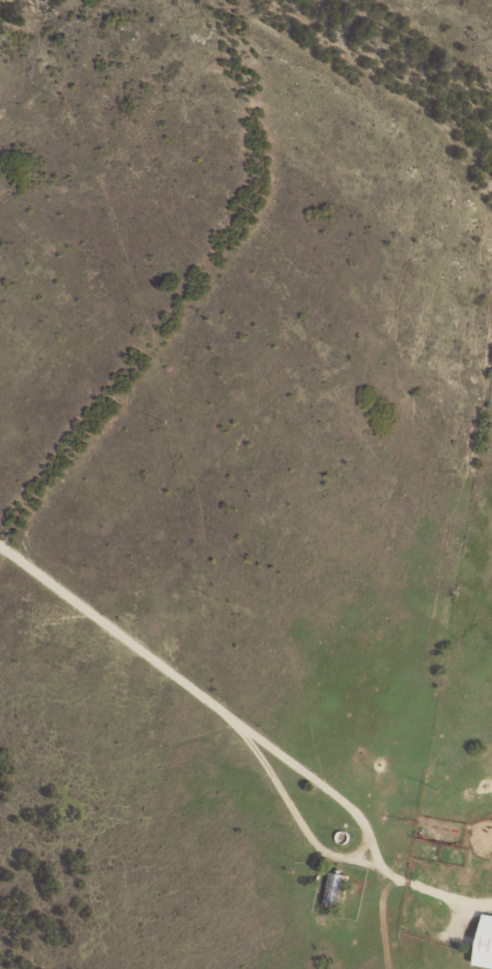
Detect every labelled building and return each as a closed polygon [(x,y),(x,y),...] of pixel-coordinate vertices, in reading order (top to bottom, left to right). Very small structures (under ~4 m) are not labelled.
[(349,874),(329,871),(325,900),(344,903),(349,874)] [(483,914),(475,965),(491,968),(491,915),(483,914)]
